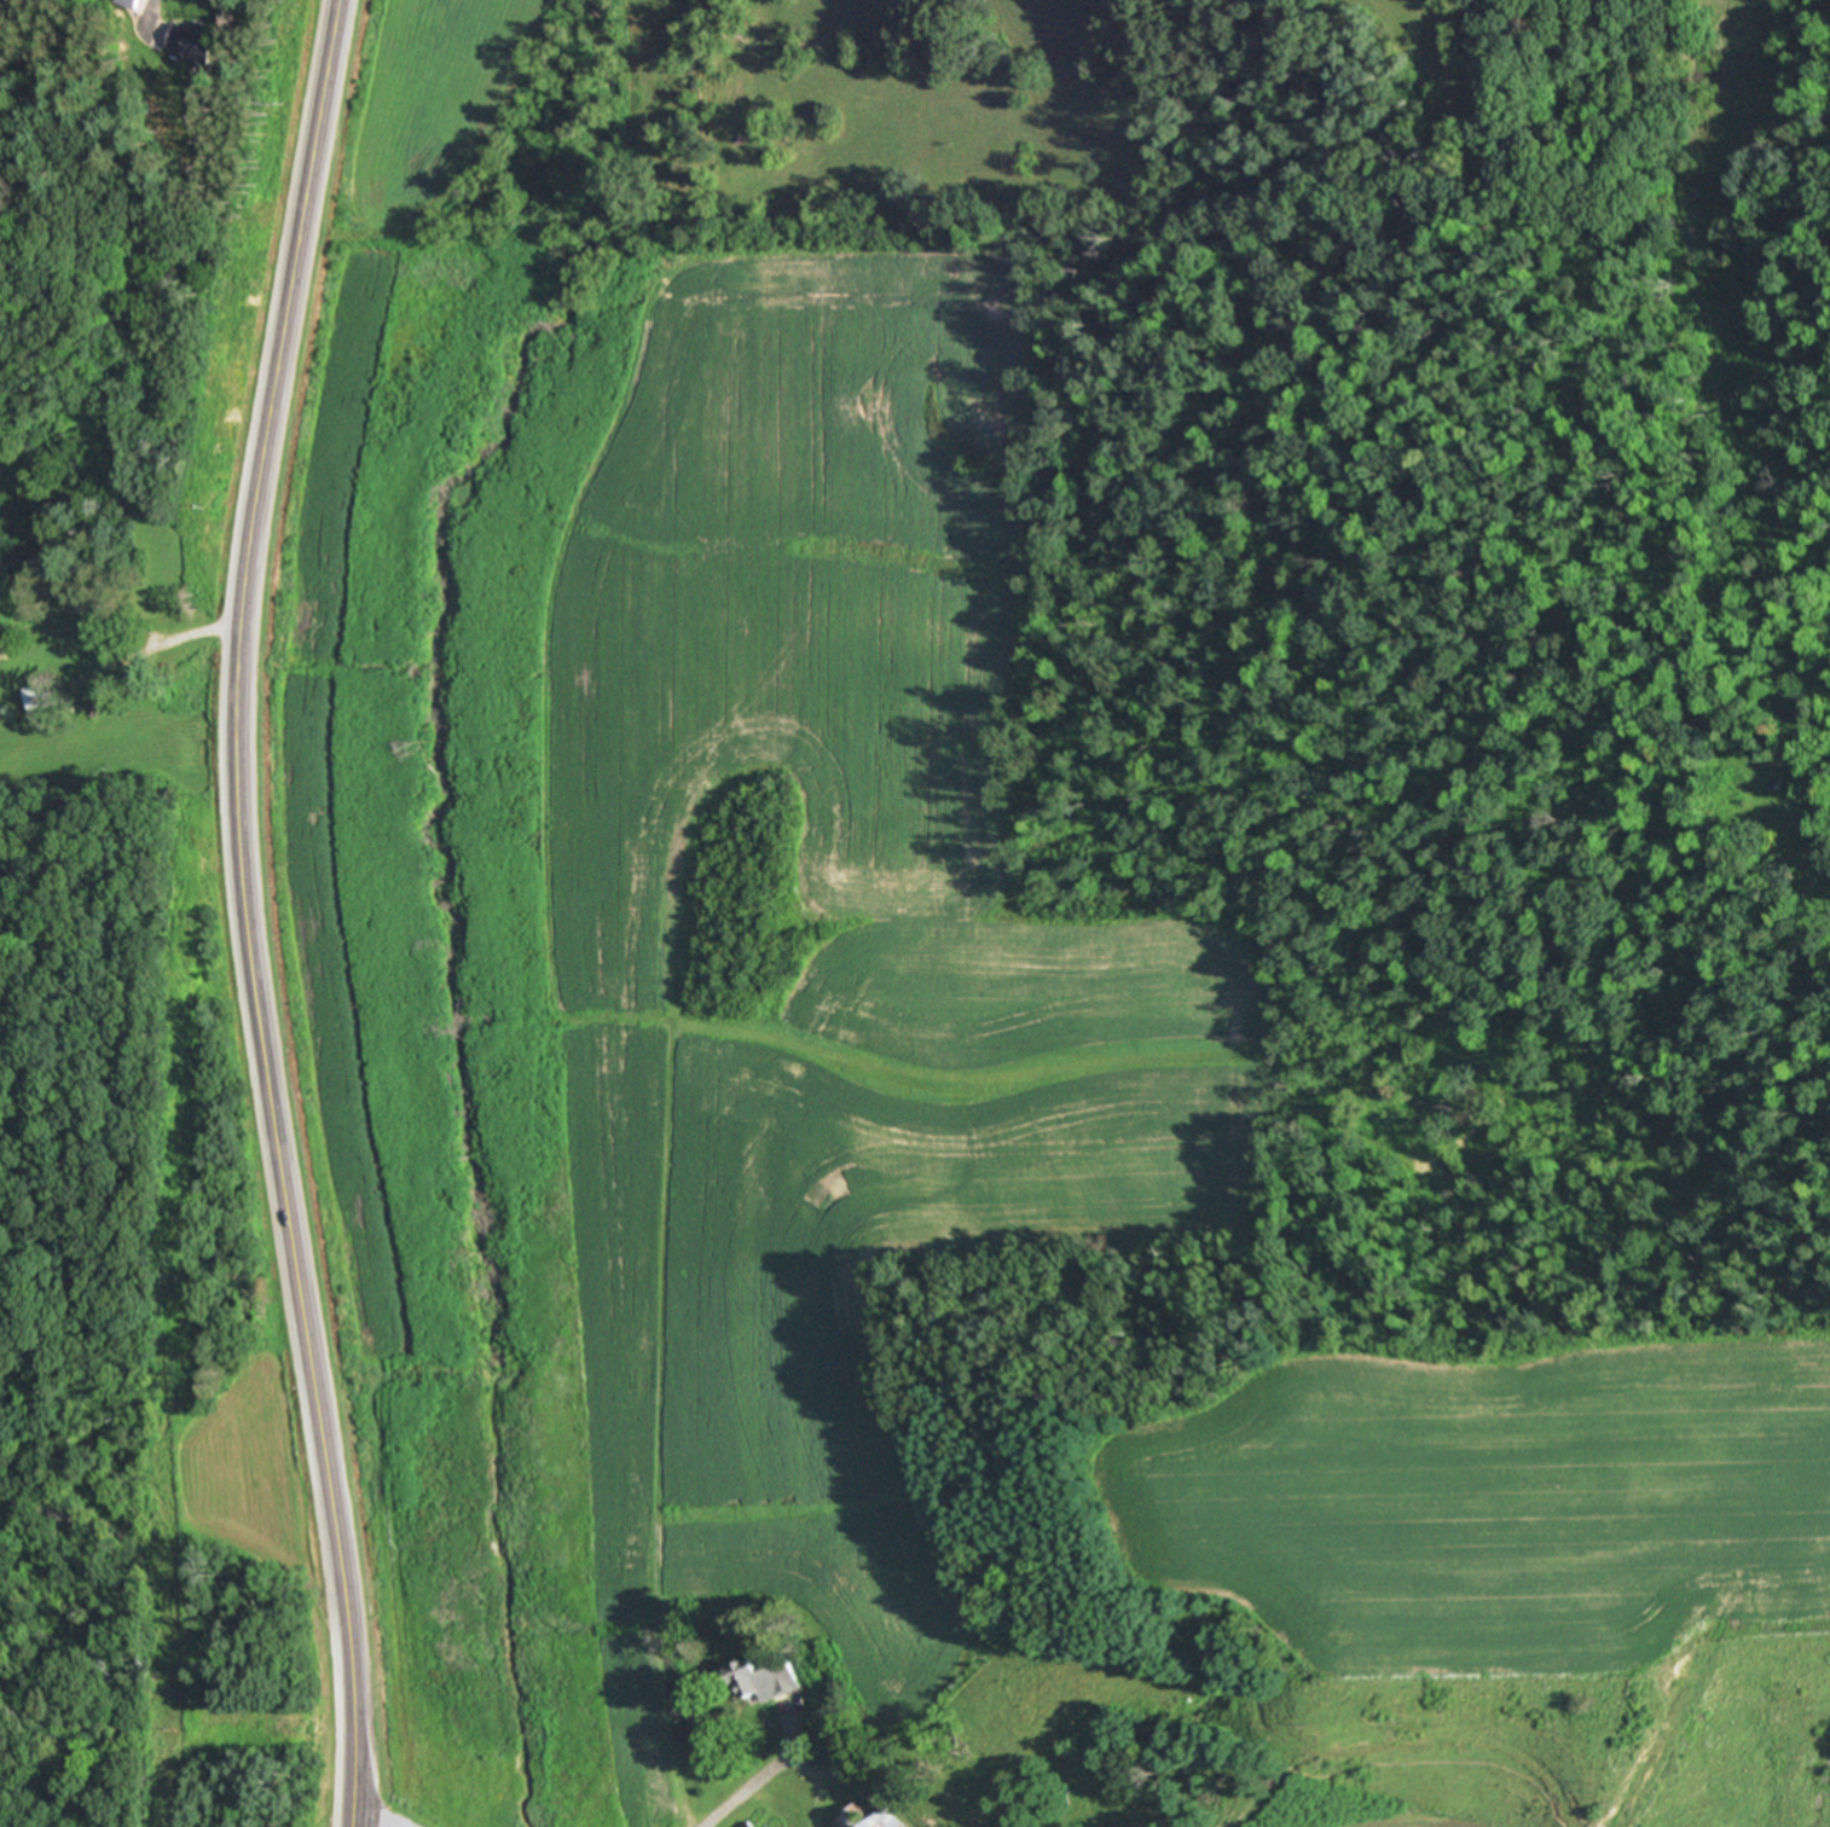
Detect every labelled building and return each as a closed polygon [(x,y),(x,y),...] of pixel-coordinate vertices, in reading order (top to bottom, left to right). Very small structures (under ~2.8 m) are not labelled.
[(131,11),(137,0),(110,0),(109,0),(131,11)] [(212,68),(223,37),(172,18),(160,50),(212,68)] [(26,710),(51,701),(43,681),(18,690),(26,710)] [(797,1690),(786,1659),(746,1674),(742,1664),(731,1669),(744,1704),(759,1698),(761,1704),(797,1690)] [(888,1807),(867,1826),(907,1826),(888,1807)]
